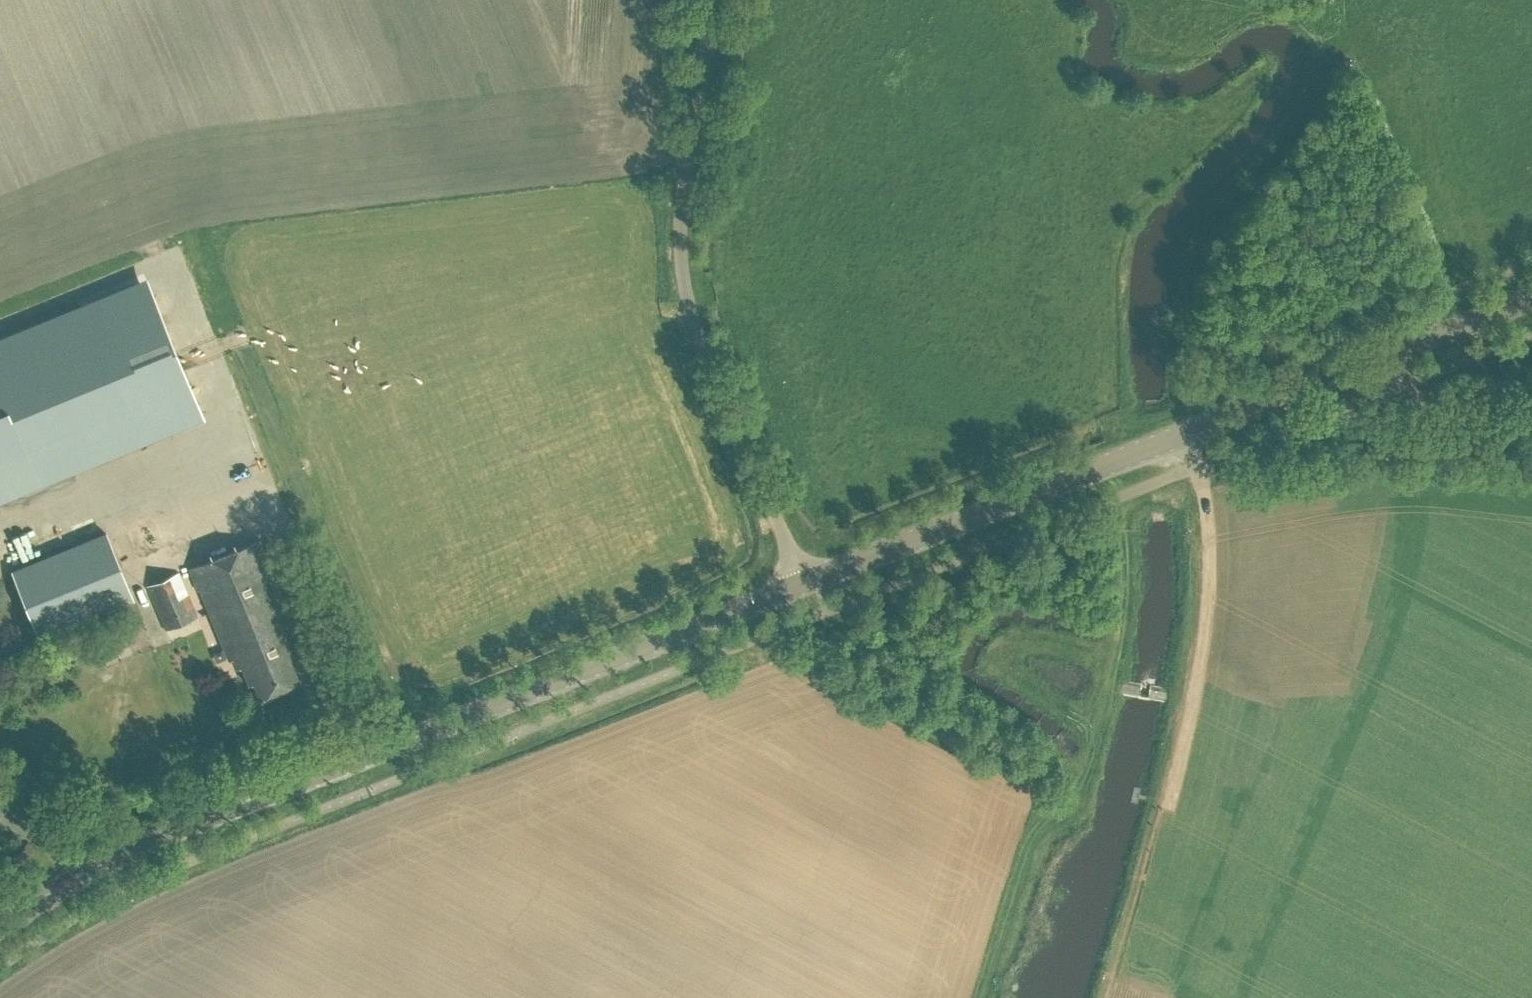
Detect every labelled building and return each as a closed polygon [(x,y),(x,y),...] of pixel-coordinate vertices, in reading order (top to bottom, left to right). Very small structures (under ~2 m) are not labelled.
[(136,425),(93,320),(0,358),(0,480),(136,425)] [(10,568),(38,636),(134,597),(106,529),(10,568)] [(258,539),(187,568),(197,591),(199,590),(228,660),(232,659),(236,669),(241,667),(248,684),(253,682),(260,698),(298,683),(288,658),(302,652),(266,566),(269,565),(258,539)] [(146,586),(164,630),(197,616),(179,573),(146,586)]
